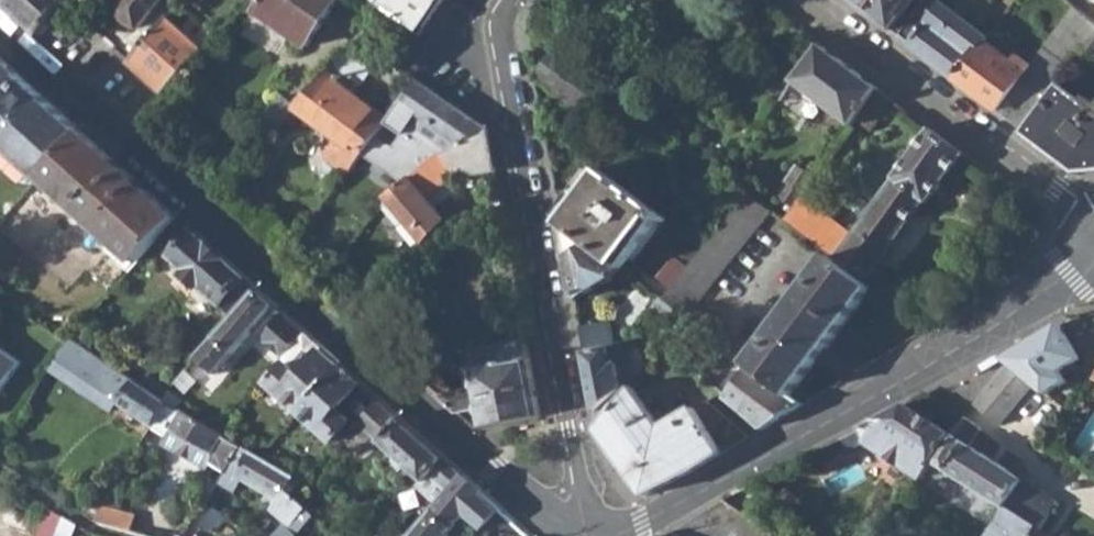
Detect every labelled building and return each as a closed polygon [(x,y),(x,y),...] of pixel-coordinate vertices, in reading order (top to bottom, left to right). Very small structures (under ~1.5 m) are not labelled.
[(40,33),(64,5),(67,1),(65,0),(3,0),(40,33)] [(132,32),(159,0),(113,0),(120,6),(112,18),(115,23),(125,30),(132,32)] [(302,49),(340,0),(262,0),(252,12),(302,49)] [(419,34),(443,0),(372,0),(419,34)] [(891,31),(904,15),(915,0),(849,0),(891,31)] [(898,37),(954,79),(984,40),(986,36),(957,15),(943,34),(930,25),(934,20),(918,7),(909,20),(898,37)] [(1025,133),(1062,86),(1093,45),(1093,25),(1072,7),(1029,66),(1016,57),(1011,62),(984,40),(954,79),(1025,133)] [(909,20),(904,15),(891,31),(898,37),(909,20)] [(129,62),(164,94),(202,50),(165,19),(129,62)] [(320,160),(338,176),(371,137),(382,123),(384,121),(345,90),(372,54),(349,39),(292,106),(329,137),(323,145),(320,160)] [(793,82),(852,126),(857,119),(877,89),(819,45),(793,82)] [(531,81),(586,121),(607,94),(551,52),(531,81)] [(39,179),(45,173),(83,130),(0,55),(0,143),(39,179)] [(382,123),(434,160),(484,128),(414,81),(384,121),(382,123)] [(1062,86),(1025,133),(1077,172),(1093,170),(1093,110),(1093,111),(1062,86)] [(857,119),(873,130),(893,101),(877,89),(857,119)] [(254,120),(269,133),(292,106),(278,94),(254,120)] [(393,199),(423,243),(442,221),(426,195),(457,179),(458,180),(465,177),(470,182),(478,179),(493,173),(484,128),(434,160),(423,171),(393,199)] [(829,258),(865,285),(889,254),(886,252),(922,203),(926,204),(963,154),(929,129),(894,177),(895,181),(854,237),(802,198),(794,210),(784,225),(829,258)] [(45,173),(140,258),(156,240),(177,216),(83,130),(45,173)] [(781,200),(794,210),(802,198),(813,182),(799,173),(781,200)] [(592,250),(621,271),(660,217),(603,176),(562,227),(592,250)] [(662,301),(685,318),(770,215),(746,198),(704,250),(662,301)] [(222,303),(234,313),(255,287),(177,216),(156,240),(189,269),(184,275),(198,288),(200,287),(220,305),(222,303)] [(557,224),(565,265),(592,250),(562,227),(557,224)] [(621,271),(592,250),(565,265),(572,301),(623,272),(621,271)] [(748,364),(791,396),(872,290),(865,285),(829,258),(747,363),(748,364)] [(234,313),(252,330),(242,342),(272,370),(282,358),(288,351),(304,332),(282,312),(274,304),(255,287),(234,313)] [(652,308),(678,328),(685,318),(662,301),(659,299),(652,308)] [(916,323),(926,330),(942,321),(926,310),(916,323)] [(198,332),(210,342),(226,323),(213,313),(198,332)] [(937,334),(955,323),(951,316),(933,327),(937,334)] [(577,327),(581,352),(613,348),(607,323),(577,327)] [(1035,383),(1048,393),(1067,381),(1061,371),(1080,359),(1060,326),(1004,360),(1010,365),(1012,362),(1035,383)] [(288,351),(282,358),(272,370),(263,381),(299,413),(341,365),(321,347),(317,343),(304,332),(288,351)] [(665,345),(673,352),(683,338),(675,332),(665,345)] [(71,336),(52,369),(62,376),(78,353),(108,373),(114,364),(71,336)] [(477,388),(453,392),(439,395),(460,413),(479,409),(484,426),(540,418),(526,343),(470,352),(477,388)] [(22,362),(0,346),(0,396),(22,362)] [(596,428),(599,430),(632,387),(634,385),(627,347),(623,348),(613,348),(581,352),(596,428)] [(117,404),(153,428),(168,402),(164,399),(136,379),(114,364),(108,373),(78,353),(62,376),(113,411),(117,404)] [(985,370),(1004,359),(1000,353),(981,364),(985,370)] [(1080,383),(1090,390),(1093,382),(1093,361),(1080,383)] [(976,406),(1003,423),(1035,383),(1012,362),(1010,365),(976,406)] [(724,395),(762,428),(802,404),(791,396),(748,364),(724,395)] [(299,413),(331,443),(350,421),(338,409),(361,383),(341,365),(299,413)] [(425,382),(439,395),(453,392),(437,377),(425,382)] [(347,408),(360,420),(379,400),(365,387),(347,408)] [(599,430),(646,497),(721,452),(692,407),(660,426),(632,387),(599,430)] [(429,472),(448,488),(460,474),(379,400),(360,420),(341,439),(357,453),(372,436),(421,481),(429,472)] [(210,465),(224,474),(226,471),(242,446),(220,433),(168,402),(153,428),(167,437),(162,444),(206,471),(210,465)] [(870,442),(923,478),(934,462),(951,433),(907,405),(842,438),(849,449),(869,438),(871,440),(870,442)] [(934,462),(1006,508),(1024,481),(964,444),(977,427),(966,419),(952,435),(951,433),(934,462)] [(302,482),(260,456),(242,446),(226,471),(224,474),(217,486),(231,496),(242,480),(277,501),(274,510),(297,532),(313,514),(292,493),(302,482)] [(407,535),(444,535),(481,492),(460,474),(448,488),(407,535)] [(1035,529),(1038,531),(1057,501),(1024,481),(1006,508),(989,535),(1031,535),(1035,529)] [(66,517),(49,507),(38,535),(59,535),(66,517)] [(103,526),(129,534),(134,517),(104,508),(96,522),(103,526)] [(721,535),(777,535),(748,517),(747,516),(716,533),(721,535)] [(78,524),(66,517),(59,535),(74,535),(78,524)] [(510,519),(494,535),(528,535),(510,519)] [(282,528),(274,535),(292,535),(282,528)]
